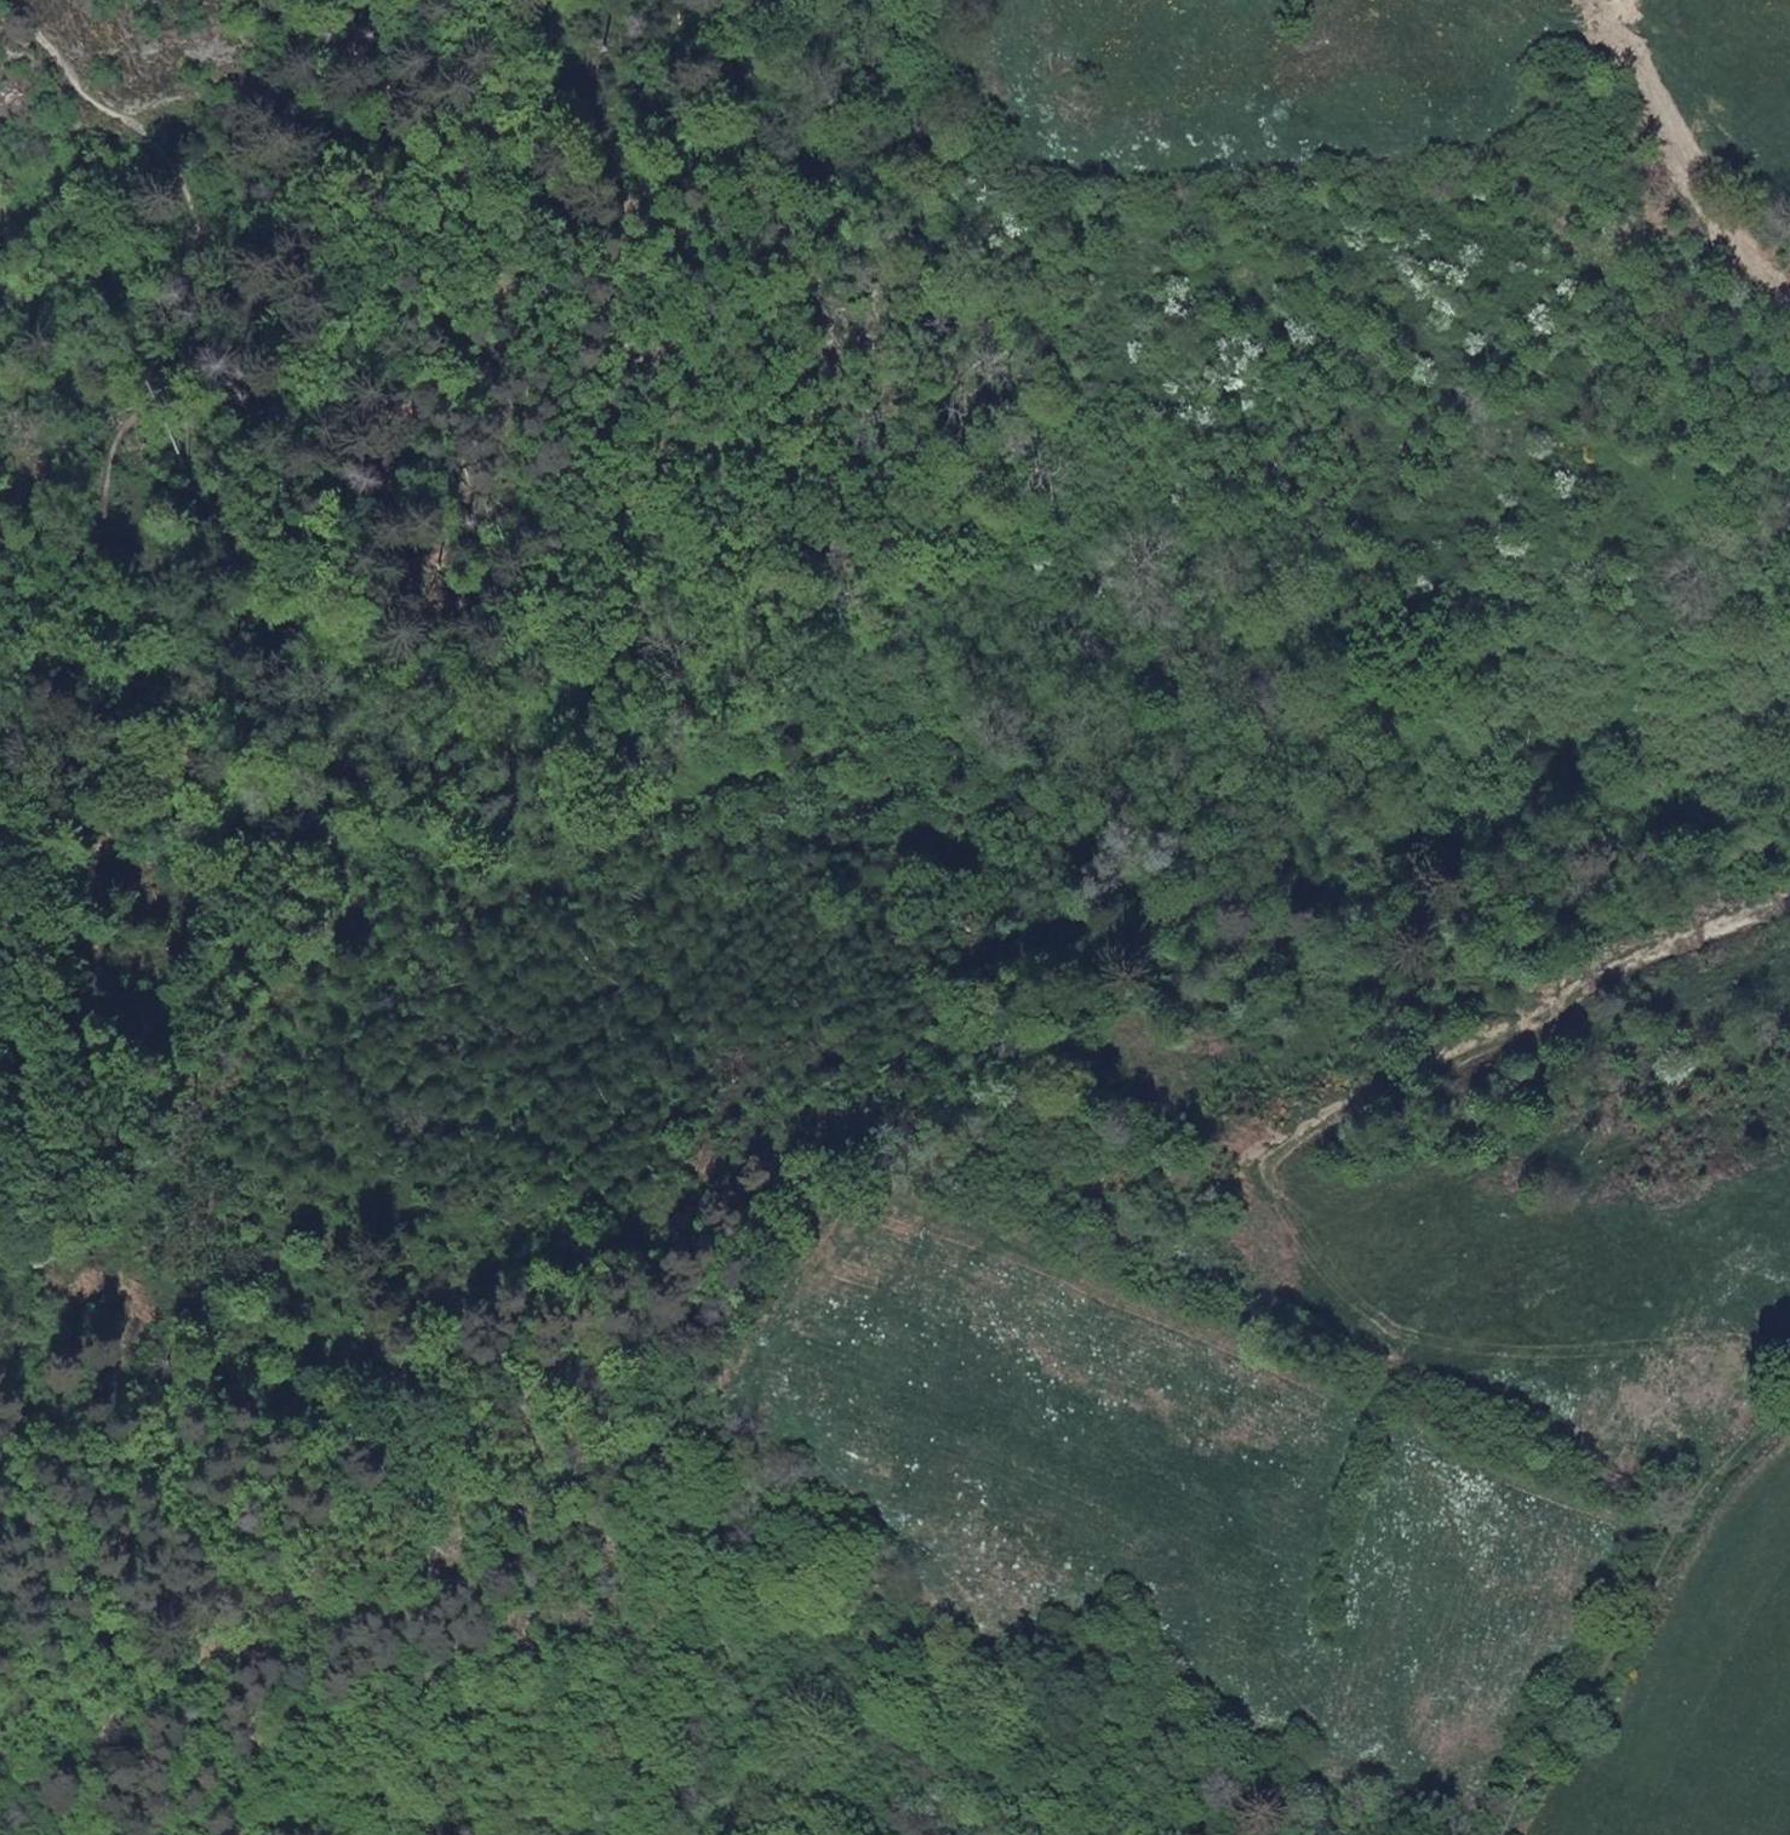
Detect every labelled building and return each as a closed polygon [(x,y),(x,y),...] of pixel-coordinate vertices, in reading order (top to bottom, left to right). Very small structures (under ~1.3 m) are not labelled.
[(0,1248),(0,1256),(1,1262),(11,1259),(7,1245),(0,1248)]
